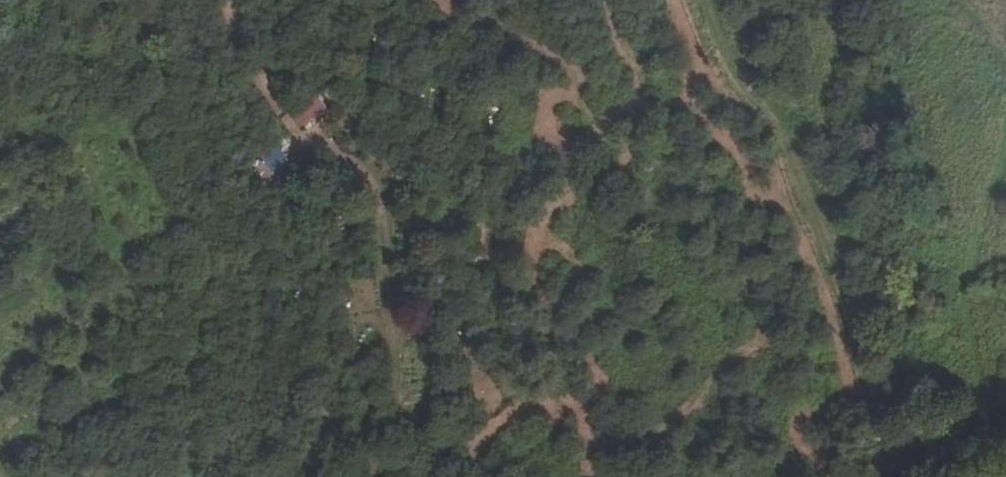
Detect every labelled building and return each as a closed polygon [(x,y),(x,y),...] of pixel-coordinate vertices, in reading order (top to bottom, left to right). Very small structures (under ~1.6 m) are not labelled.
[(293,112),(303,127),(332,109),(323,94),(293,112)] [(281,141),(263,153),(275,171),(293,159),(281,141)]
